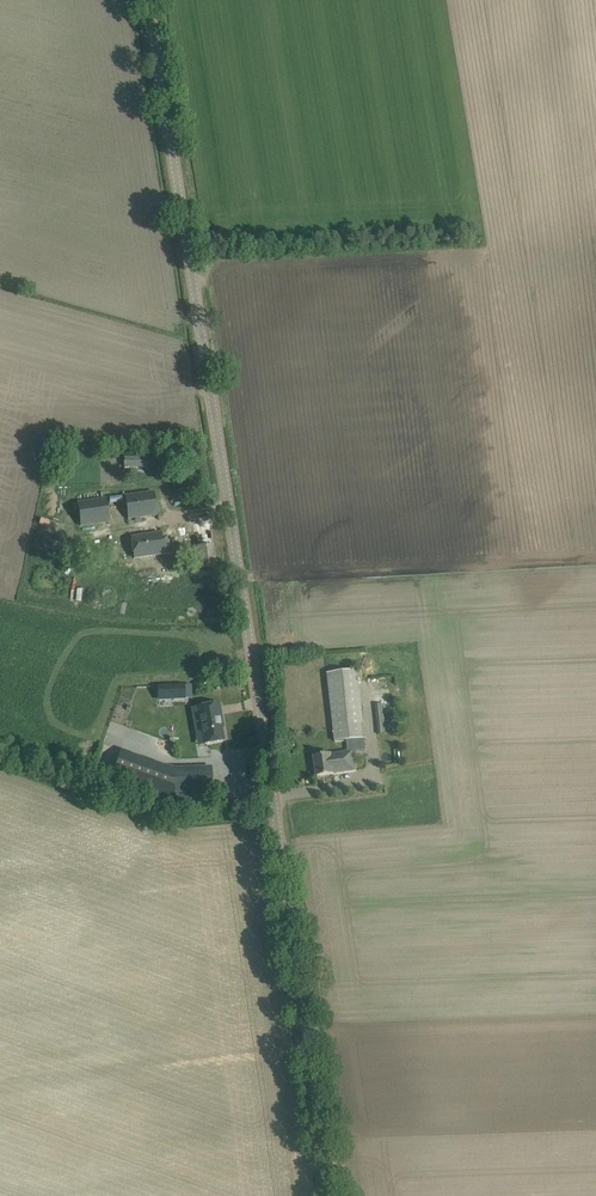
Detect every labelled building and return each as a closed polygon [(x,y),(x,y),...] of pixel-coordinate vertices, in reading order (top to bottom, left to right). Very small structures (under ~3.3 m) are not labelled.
[(123,455),(123,468),(148,468),(148,455),(123,455)] [(152,492),(123,496),(127,520),(156,516),(152,492)] [(106,501),(78,505),(81,524),(109,520),(106,501)] [(198,550),(200,568),(215,567),(209,519),(195,521),(198,550)] [(161,533),(130,537),(133,559),(174,554),(172,542),(166,543),(166,540),(162,541),(161,533)] [(184,685),(157,687),(158,700),(185,699),(184,685)] [(219,718),(221,717),(218,704),(193,708),(195,722),(200,721),(204,744),(223,741),(219,718)] [(121,751),(112,778),(174,800),(173,793),(173,769),(121,751)] [(317,776),(355,770),(352,751),(314,757),(317,776)] [(173,769),(173,793),(212,791),(211,767),(173,769)]
